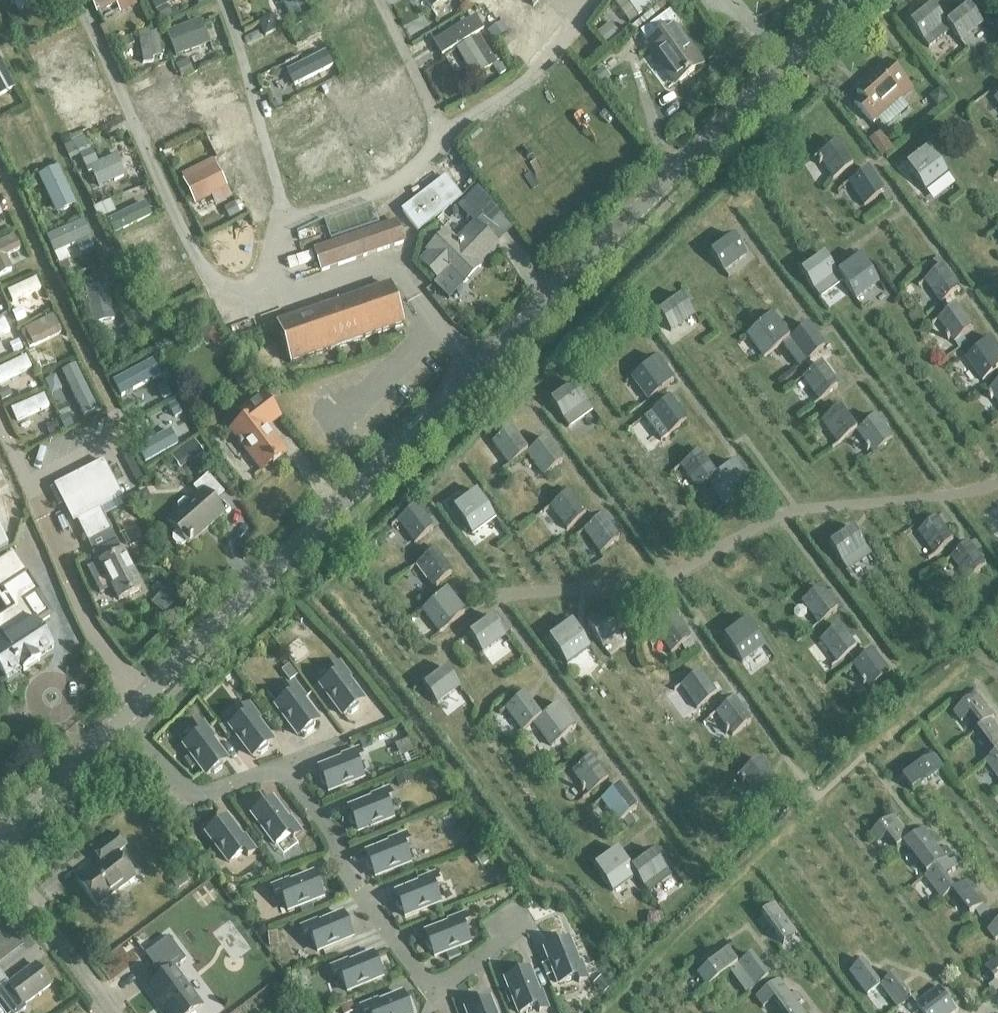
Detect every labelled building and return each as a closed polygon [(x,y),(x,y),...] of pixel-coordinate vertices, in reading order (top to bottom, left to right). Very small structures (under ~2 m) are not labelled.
[(19,12),(39,3),(38,0),(13,0),(19,12)] [(97,14),(117,5),(121,13),(134,7),(131,0),(90,0),(97,14)] [(296,29),(311,21),(300,0),(281,0),(296,29)] [(431,9),(446,0),(426,0),(431,9)] [(661,0),(625,0),(639,17),(661,0)] [(922,42),(945,25),(945,24),(931,6),(908,24),(922,42)] [(945,24),(945,25),(959,43),(982,25),(967,7),(945,24)] [(674,85),(700,66),(673,29),(677,25),(668,12),(639,34),(648,45),(645,48),(649,54),(651,53),(674,85)] [(442,56),(484,30),(476,17),(433,43),(442,56)] [(201,19),(166,33),(176,58),(211,44),(201,19)] [(296,33),(301,43),(320,33),(315,23),(296,33)] [(597,35),(608,49),(622,38),(610,24),(597,35)] [(71,32),(28,51),(40,80),(57,72),(52,60),(78,49),(71,32)] [(148,33),(139,34),(142,51),(137,51),(138,58),(143,57),(144,65),(154,63),(153,59),(163,57),(161,42),(156,33),(148,34),(148,33)] [(321,35),(306,42),(311,53),(315,51),(316,52),(326,48),(325,46),(326,46),(321,35)] [(457,50),(475,78),(497,65),(479,36),(457,50)] [(284,67),(297,94),(309,88),(308,85),(317,81),(311,70),(332,59),(328,49),(321,53),(321,54),(307,61),(305,57),(284,67)] [(1,60),(0,61),(0,97),(16,89),(1,60)] [(901,98),(903,101),(914,91),(887,60),(875,70),(878,73),(856,93),(859,97),(853,104),(871,125),(901,98)] [(41,80),(53,107),(79,95),(68,71),(53,77),(52,75),(41,80)] [(869,142),(881,159),(893,151),(881,133),(869,142)] [(85,138),(65,148),(70,160),(81,156),(89,175),(92,174),(99,190),(127,178),(117,156),(99,164),(92,149),(90,150),(85,138)] [(816,156),(831,180),(851,168),(836,144),(816,156)] [(904,167),(924,192),(947,174),(927,149),(904,167)] [(212,198),(216,205),(232,197),(213,159),(199,167),(202,171),(183,181),(196,206),(212,198)] [(38,177),(57,216),(76,207),(58,168),(38,177)] [(848,184),(863,208),(883,196),(867,171),(848,184)] [(397,214),(413,234),(456,202),(441,181),(397,214)] [(94,209),(100,221),(116,213),(111,201),(94,209)] [(145,203),(108,221),(114,236),(152,217),(145,203)] [(84,221),(47,237),(55,254),(77,244),(81,252),(95,245),(84,221)] [(308,252),(316,274),(398,245),(390,224),(308,252)] [(477,265),(496,246),(474,224),(456,243),(446,233),(427,251),(430,254),(420,263),(438,281),(447,272),(461,286),(479,268),(477,265)] [(0,244),(0,276),(13,270),(7,257),(21,250),(15,237),(0,244)] [(709,254),(723,273),(746,256),(733,237),(709,254)] [(813,292),(836,275),(822,256),(800,273),(813,292)] [(859,258),(836,275),(849,293),(872,276),(859,258)] [(924,281),(941,304),(959,291),(942,268),(924,281)] [(7,292),(13,303),(41,290),(36,279),(7,292)] [(93,326),(115,321),(107,286),(78,292),(80,304),(88,302),(93,326)] [(278,325),(291,364),(402,326),(388,287),(278,325)] [(657,314),(670,333),(693,316),(680,297),(657,314)] [(937,320),(954,343),(973,330),(956,306),(937,320)] [(53,316),(26,330),(35,347),(62,333),(53,316)] [(762,358),(788,340),(771,316),(745,334),(762,358)] [(9,335),(4,324),(0,326),(0,339),(9,335)] [(806,326),(788,340),(805,363),(823,350),(806,326)] [(990,377),(997,371),(997,350),(992,341),(973,354),(990,377)] [(0,369),(0,379),(1,382),(14,376),(16,379),(23,376),(22,372),(26,370),(28,373),(36,370),(29,356),(0,369)] [(638,373),(654,396),(672,383),(656,360),(638,373)] [(802,378),(819,401),(836,388),(819,365),(802,378)] [(46,391),(75,380),(71,368),(42,379),(46,391)] [(997,404),(997,384),(989,391),(997,404)] [(549,403),(568,428),(591,411),(573,385),(549,403)] [(17,422),(50,408),(44,395),(11,410),(17,422)] [(260,472),(284,454),(265,428),(277,419),(261,398),(239,415),(244,421),(230,432),(260,472)] [(650,413),(667,436),(685,423),(668,400),(650,413)] [(837,445),(856,431),(838,408),(820,422),(837,445)] [(874,417),(856,431),(873,454),(892,440),(874,417)] [(509,467),(526,454),(527,454),(509,430),(491,443),(509,467)] [(527,454),(526,454),(543,478),(562,465),(545,441),(527,454)] [(715,477),(711,471),(698,453),(680,467),(697,490),(707,482),(715,477)] [(715,477),(707,482),(724,506),(751,486),(734,463),(733,464),(728,458),(711,471),(715,477)] [(222,516),(212,504),(222,496),(206,477),(192,489),(198,496),(190,503),(187,501),(184,500),(178,505),(178,509),(180,511),(166,523),(176,535),(173,537),(173,542),(176,546),(182,547),(186,543),(188,545),(222,516)] [(452,510),(471,536),(494,519),(475,493),(452,510)] [(549,508),(566,532),(584,518),(567,495),(549,508)] [(396,522),(413,544),(432,530),(414,508),(396,522)] [(582,532),(599,554),(617,541),(601,518),(582,532)] [(918,532),(935,555),(953,542),(937,519),(918,532)] [(827,545),(845,571),(869,554),(851,529),(827,545)] [(121,554),(120,555),(115,544),(95,554),(100,565),(99,565),(104,575),(100,578),(106,591),(97,596),(104,609),(140,591),(121,554)] [(951,558),(967,581),(986,568),(969,545),(951,558)] [(415,567),(432,590),(450,576),(433,553),(415,567)] [(0,562),(0,600),(6,610),(0,614),(0,674),(4,681),(41,657),(54,649),(38,625),(49,618),(35,596),(39,594),(13,554),(0,562)] [(800,603),(817,626),(835,612),(819,589),(800,603)] [(428,605),(422,610),(439,634),(446,629),(463,615),(446,592),(428,605)] [(587,628),(600,646),(624,629),(610,611),(587,628)] [(653,631),(670,655),(689,641),(672,618),(653,631)] [(468,636),(481,654),(504,637),(491,619),(468,636)] [(723,638),(735,655),(759,638),(746,621),(723,638)] [(547,640),(561,658),(584,641),(571,623),(547,640)] [(818,640),(836,664),(854,650),(837,626),(818,640)] [(852,666),(868,689),(887,675),(870,652),(852,666)] [(347,714),(351,715),(358,709),(358,705),(362,702),(347,681),(350,679),(339,665),(332,670),(335,675),(320,686),(343,716),(347,714)] [(423,687),(436,705),(459,688),(446,670),(423,687)] [(680,687),(696,711),(715,697),(699,674),(680,687)] [(302,734),(306,735),(313,730),(314,725),(318,723),(302,702),(305,699),(295,685),(287,691),(291,696),(276,707),(298,737),(302,734)] [(981,729),(990,722),(994,719),(976,695),(953,713),(961,723),(971,716),(981,729)] [(532,724),(540,719),(523,696),(504,710),(521,733),(532,724)] [(715,714),(732,737),(750,724),(733,701),(715,714)] [(256,755),(260,756),(268,750),(268,746),(272,743),(256,722),(259,720),(249,706),(241,711),(245,716),(230,727),(252,757),(256,755)] [(540,719),(532,724),(550,747),(575,729),(557,706),(540,719)] [(997,752),(997,732),(990,722),(981,729),(977,731),(995,754),(997,752)] [(210,773),(214,774),(222,769),(222,765),(226,762),(210,741),(214,739),(203,724),(195,730),(199,735),(184,746),(206,776),(210,773)] [(326,788),(328,793),(363,779),(356,762),(361,759),(358,751),(342,757),(343,761),(319,770),(321,775),(319,779),(322,787),(326,788)] [(997,752),(995,754),(984,762),(997,780),(997,752)] [(903,778),(914,791),(944,768),(934,755),(903,778)] [(570,773),(588,796),(606,782),(588,759),(570,773)] [(738,775),(756,797),(774,783),(756,760),(738,775)] [(600,801),(617,824),(635,810),(618,787),(600,801)] [(356,828),(358,833),(392,819),(386,801),(391,799),(388,791),(371,797),(373,801),(349,810),(350,815),(348,819),(352,827),(356,828)] [(290,819),(287,822),(271,801),(268,804),(264,803),(256,808),(256,813),(252,815),(275,845),(290,834),(293,839),(301,834),(290,819)] [(899,850),(905,845),(912,840),(894,817),(871,835),(879,845),(889,837),(899,850)] [(244,838),(241,840),(226,819),(222,822),(218,821),(210,827),(210,831),(206,834),(229,864),(244,853),(248,858),(255,852),(244,838)] [(912,840),(905,845),(928,874),(948,859),(925,829),(912,840)] [(77,883),(95,908),(134,879),(115,855),(125,848),(116,836),(92,854),(101,866),(77,883)] [(373,873),(375,878),(409,864),(403,847),(408,844),(405,836),(388,842),(390,846),(366,855),(368,860),(365,863),(369,872),(373,873)] [(629,870),(631,869),(617,850),(593,867),(612,892),(634,877),(629,870)] [(629,870),(634,877),(635,877),(643,889),(647,893),(670,876),(652,853),(631,869),(629,870)] [(953,893),(956,890),(946,877),(956,869),(948,859),(928,874),(925,877),(943,901),(953,893)] [(403,913),(404,917),(439,904),(432,886),(438,884),(434,875),(418,882),(420,886),(395,895),(397,899),(395,903),(398,912),(403,913)] [(320,894),(322,890),(319,882),(315,880),(313,876),(289,885),(288,882),(271,888),(275,897),(280,895),(287,912),(322,898),(320,894)] [(966,883),(956,890),(953,893),(971,915),(984,905),(966,883)] [(760,915),(782,945),(796,934),(774,904),(760,915)] [(432,953),(434,957),(469,944),(462,926),(468,924),(464,915),(448,922),(449,926),(425,935),(427,939),(425,943),(428,952),(432,953)] [(350,934),(352,930),(348,922),(344,920),(343,916),(319,926),(317,922),(301,929),(304,937),(310,935),(317,952),(352,938),(350,934)] [(988,930),(996,940),(997,939),(997,922),(988,930)] [(165,1012),(194,1012),(201,1007),(173,970),(185,961),(168,938),(144,956),(161,978),(147,989),(165,1012)] [(568,942),(563,943),(559,941),(551,945),(550,949),(545,950),(559,985),(576,978),(579,984),(587,981),(581,964),(577,966),(568,942)] [(706,988),(737,966),(726,952),(696,974),(706,988)] [(380,974),(382,970),(378,962),(374,960),(372,956),(348,966),(347,962),(331,969),(334,977),(340,975),(347,992),(381,978),(380,974)] [(750,956),(737,966),(753,989),(767,979),(750,956)] [(985,968),(996,981),(997,980),(997,958),(985,968)] [(868,995),(881,985),(864,962),(850,972),(868,995)] [(7,986),(22,1007),(49,987),(34,966),(7,986)] [(523,973),(520,971),(511,974),(510,978),(506,980),(519,1012),(524,1012),(537,1008),(539,1012),(540,1012),(548,1010),(541,994),(537,995),(528,971),(523,973)] [(894,975),(881,985),(898,1008),(912,998),(894,975)] [(796,1004),(779,981),(755,998),(763,1008),(773,1001),(782,1012),(783,1012),(796,1004)] [(957,1011),(939,988),(917,1005),(923,1012),(933,1012),(939,1008),(943,1012),(954,1012),(957,1011)] [(411,1010),(408,1001),(404,1000),(402,996),(378,1005),(377,1002),(360,1008),(362,1012),(410,1012),(411,1010)] [(484,1003),(480,1001),(472,1004),(470,1008),(466,1010),(467,1012),(493,1012),(488,1001),(484,1003)] [(796,1004),(783,1012),(802,1012),(796,1004)]
